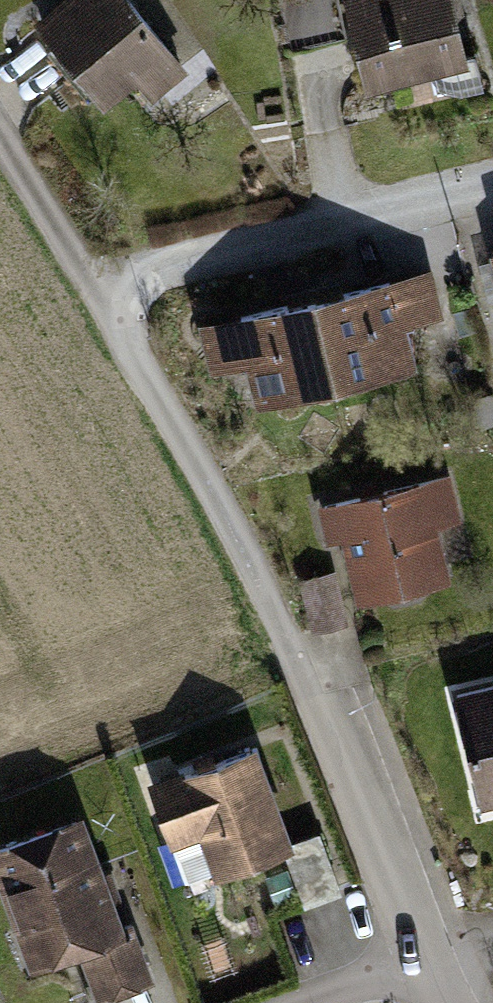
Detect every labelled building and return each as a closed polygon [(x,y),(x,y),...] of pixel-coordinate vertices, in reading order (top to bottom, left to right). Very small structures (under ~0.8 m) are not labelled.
[(166,46),(128,0),(68,0),(42,21),(103,97),(166,46)] [(344,28),(337,0),(279,0),(289,41),(344,28)] [(451,0),(348,0),(368,82),(465,58),(451,0)] [(389,283),(316,300),(335,379),(408,362),(394,305),(430,297),(425,275),(390,284),(389,283)] [(241,319),(207,327),(212,349),(247,341),(261,399),(336,381),(335,379),(316,300),(316,298),(240,316),(241,319)] [(445,476),(324,506),(331,534),(345,531),(359,585),(442,564),(431,521),(454,516),(445,476)] [(457,695),(482,800),(492,797),(492,686),(457,695)] [(250,751),(154,786),(172,835),(204,823),(222,870),(285,847),(250,751)] [(0,850),(0,862),(37,961),(80,945),(99,997),(151,979),(130,924),(116,929),(77,821),(0,850)] [(316,834),(285,847),(307,902),(339,890),(316,834)] [(287,869),(270,876),(280,902),(298,895),(287,869)]
